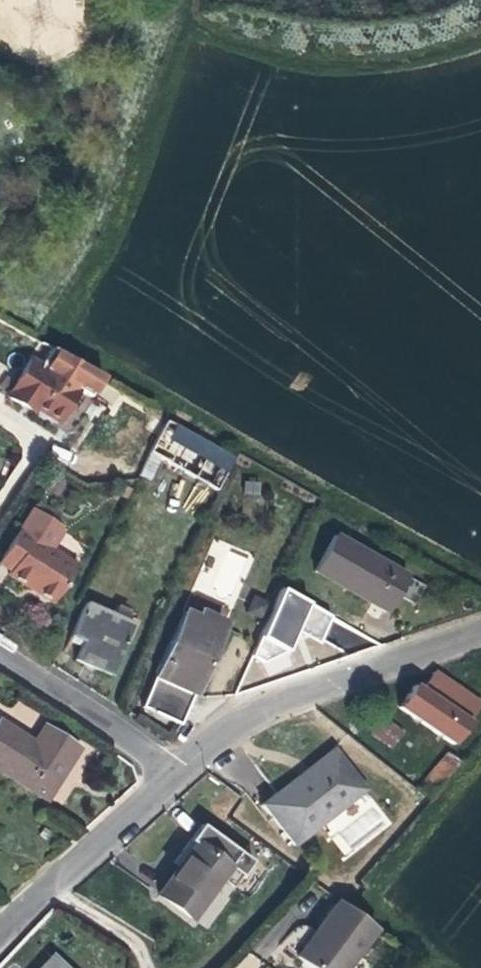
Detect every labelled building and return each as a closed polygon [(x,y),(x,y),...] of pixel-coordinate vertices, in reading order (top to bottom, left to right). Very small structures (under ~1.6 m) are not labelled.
[(27,366),(5,405),(22,415),(24,410),(35,416),(55,428),(75,394),(27,366)] [(35,416),(24,410),(22,415),(32,421),(35,416)] [(164,419),(149,453),(158,459),(215,491),(235,458),(164,419)] [(158,459),(149,453),(138,477),(148,481),(158,459)] [(0,559),(0,564),(10,571),(8,575),(16,580),(52,603),(76,566),(36,541),(50,519),(32,508),(0,559)] [(395,596),(406,577),(364,555),(345,589),(386,612),(395,596)] [(301,631),(321,640),(334,611),(285,589),(255,655),(272,662),(278,647),(291,653),(301,631)] [(267,602),(251,595),(244,611),(260,618),(267,602)] [(86,603),(71,636),(82,641),(73,660),(90,667),(108,675),(131,623),(86,603)] [(221,628),(183,611),(141,708),(180,724),(188,705),(221,628)] [(418,689),(413,686),(398,708),(449,744),(465,722),(440,705),(453,687),(430,671),(422,684),(418,689)] [(382,716),(369,733),(392,749),(404,732),(382,716)] [(44,800),(61,775),(79,747),(44,725),(32,741),(0,722),(0,772),(44,800)] [(300,774),(262,804),(296,846),(365,789),(333,748),(308,767),(311,770),(307,773),(302,778),(300,774)] [(416,789),(426,798),(456,763),(445,754),(416,789)] [(241,852),(199,821),(186,838),(192,843),(182,856),(154,893),(191,921),(241,852)] [(338,901),(304,945),(295,957),(310,967),(346,967),(376,929),(350,910),(338,901)] [(51,958),(41,967),(62,967),(51,958)]
